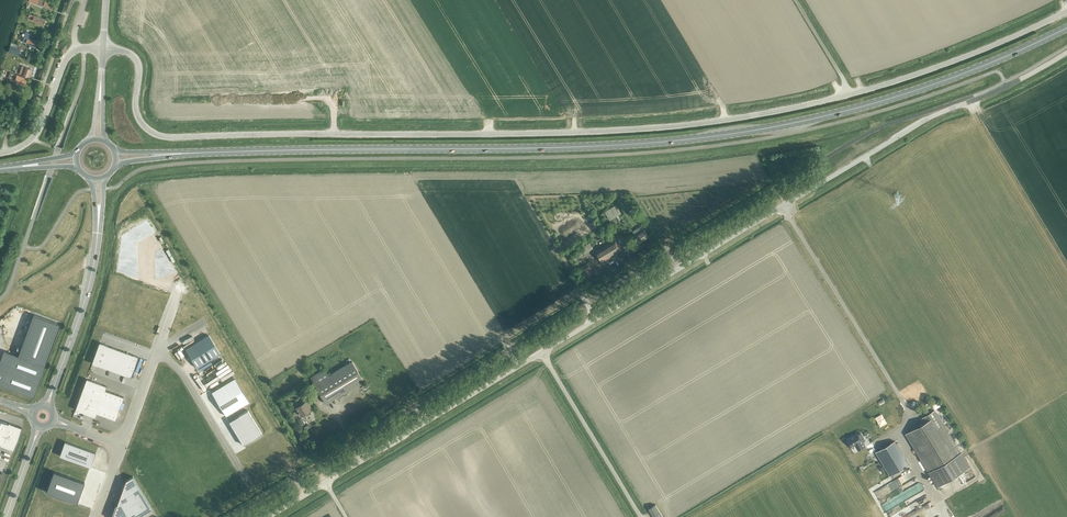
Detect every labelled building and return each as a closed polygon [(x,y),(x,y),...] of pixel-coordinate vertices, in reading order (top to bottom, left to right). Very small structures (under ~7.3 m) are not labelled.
[(37,4),(51,9),(53,4),(43,0),(39,0),(37,4)] [(29,14),(28,16),(33,18),(32,20),(44,24),(46,19),(34,15),(29,14)] [(24,37),(22,41),(26,42),(36,46),(38,41),(31,39),(33,31),(27,28),(26,32),(27,33),(25,38),(24,37)] [(8,52),(16,54),(18,49),(10,46),(8,52)] [(16,67),(14,72),(27,77),(30,68),(25,67),(24,69),(23,69),(16,67)] [(26,82),(27,77),(12,72),(10,78),(18,81),(19,80),(26,82)] [(616,205),(605,212),(610,220),(621,214),(616,205)] [(635,235),(639,243),(649,237),(645,231),(648,229),(645,224),(642,226),(644,230),(635,235)] [(602,262),(622,250),(615,240),(596,252),(602,262)] [(587,263),(579,268),(582,273),(590,268),(587,263)] [(25,336),(18,355),(45,365),(52,346),(60,323),(33,314),(25,336)] [(209,335),(185,349),(197,368),(220,353),(209,335)] [(100,343),(92,363),(131,377),(138,357),(100,343)] [(4,350),(0,360),(0,384),(34,396),(45,365),(18,355),(4,350)] [(363,380),(352,361),(328,375),(325,369),(310,378),(326,403),(363,380)] [(235,378),(211,392),(226,416),(249,402),(235,378)] [(86,379),(81,394),(101,402),(105,390),(107,386),(86,379)] [(105,390),(101,402),(106,403),(110,392),(105,390)] [(110,392),(106,403),(110,405),(114,394),(110,392)] [(81,394),(75,410),(95,417),(97,413),(101,402),(81,394)] [(114,394),(110,405),(115,407),(119,395),(114,394)] [(119,395),(115,407),(119,408),(124,397),(119,395)] [(305,400),(295,406),(296,408),(301,416),(305,413),(306,415),(310,413),(308,409),(309,408),(308,406),(311,404),(308,400),(306,402),(305,400)] [(101,402),(97,413),(101,415),(106,403),(101,402)] [(106,403),(101,415),(106,416),(110,405),(106,403)] [(110,405),(106,416),(111,418),(115,407),(110,405)] [(115,407),(111,418),(115,420),(119,408),(115,407)] [(262,433),(248,410),(229,421),(243,445),(262,433)] [(925,422),(906,434),(938,487),(969,468),(934,410),(923,417),(925,422)] [(0,423),(0,432),(4,433),(8,423),(1,420),(0,423)] [(9,422),(8,423),(4,433),(18,438),(22,427),(9,422)] [(4,433),(1,444),(0,445),(13,450),(18,438),(4,433)] [(857,433),(847,439),(848,442),(847,442),(849,445),(850,445),(851,447),(855,445),(858,450),(865,446),(862,442),(865,440),(860,433),(858,434),(857,433)] [(96,453),(65,441),(59,456),(90,467),(96,453)] [(895,441),(875,452),(890,476),(909,465),(895,441)] [(54,471),(46,492),(77,503),(84,482),(54,471)] [(112,516),(137,516),(152,508),(133,476),(126,480),(126,479),(124,484),(122,491),(118,502),(119,504),(116,506),(112,516)] [(655,505),(649,509),(654,516),(663,516),(655,505)]
